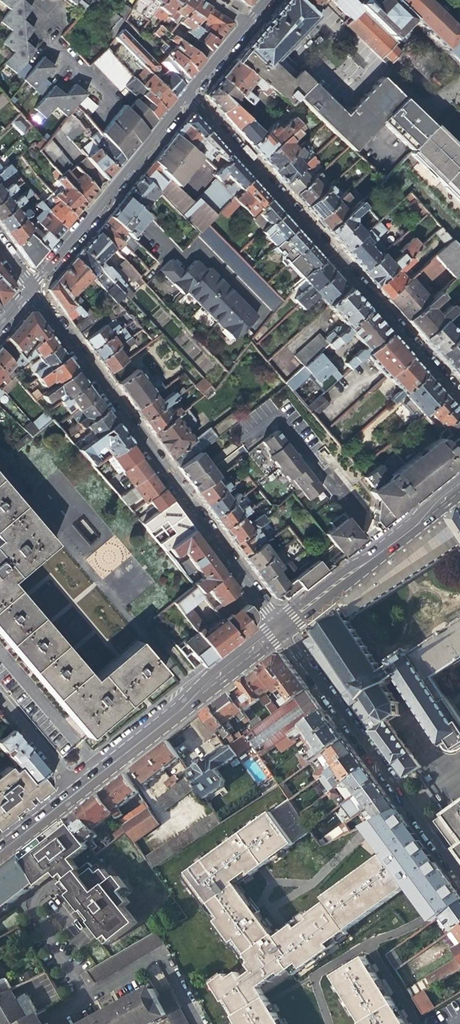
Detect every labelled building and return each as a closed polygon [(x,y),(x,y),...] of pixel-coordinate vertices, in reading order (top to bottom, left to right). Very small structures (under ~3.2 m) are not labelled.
[(11,28),(2,39),(14,50),(4,62),(15,71),(25,60),(31,53),(30,43),(27,41),(24,39),(29,32),(28,22),(27,20),(21,16),(27,9),(27,0),(3,0),(11,7),(1,19),(11,28)] [(91,0),(70,0),(82,11),(91,0)] [(107,10),(116,0),(95,0),(107,10)] [(149,3),(151,0),(137,0),(131,10),(130,11),(140,17),(149,3)] [(158,9),(165,0),(151,0),(149,3),(158,9)] [(167,15),(180,0),(165,0),(158,9),(167,15)] [(178,22),(196,0),(180,0),(167,15),(164,19),(168,22),(171,18),(176,24),(178,22)] [(178,31),(183,36),(186,33),(194,24),(198,19),(208,8),(202,4),(196,0),(178,22),(183,26),(178,31)] [(319,18),(300,0),(285,0),(273,15),(299,39),(309,28),(319,18)] [(319,18),(326,10),(318,3),(321,0),(300,0),(319,18)] [(357,3),(353,0),(332,0),(349,17),(352,19),(362,9),(357,3)] [(357,3),(362,9),(402,48),(408,42),(398,32),(411,19),(392,0),(374,0),(371,3),(368,0),(360,0),(357,3)] [(392,0),(411,19),(459,67),(459,32),(427,0),(392,0)] [(124,6),(117,17),(124,22),(130,11),(131,10),(124,6)] [(205,23),(201,29),(218,42),(225,33),(233,23),(222,16),(208,8),(198,19),(205,23)] [(402,48),(362,9),(352,19),(347,25),(388,65),(403,49),(402,48)] [(99,27),(113,40),(115,38),(127,26),(124,22),(117,17),(112,13),(99,27)] [(299,39),(273,15),(267,23),(260,28),(245,48),(297,98),(312,112),(353,150),(381,122),(359,101),(354,107),(345,116),(298,70),(283,55),(290,47),(299,39)] [(151,18),(148,22),(157,28),(160,24),(161,24),(151,18)] [(138,34),(146,41),(148,39),(153,33),(157,28),(148,22),(138,34)] [(165,29),(160,24),(157,28),(153,33),(157,37),(158,38),(165,29)] [(194,24),(186,33),(211,51),(215,46),(218,42),(201,29),(194,24)] [(131,29),(127,26),(115,38),(172,98),(177,92),(182,87),(166,69),(159,77),(155,72),(157,70),(157,67),(126,34),(131,29)] [(152,43),(157,37),(153,33),(148,39),(152,43)] [(191,44),(188,48),(203,60),(207,55),(211,51),(186,33),(183,36),(183,37),(191,44)] [(174,44),(170,49),(194,71),(198,66),(203,60),(188,48),(179,41),(174,36),(171,40),(174,44)] [(133,96),(135,98),(143,89),(163,110),(168,104),(172,98),(115,38),(113,40),(105,48),(132,77),(124,86),(133,96)] [(156,47),(152,43),(148,39),(146,41),(144,44),(146,47),(152,52),(156,47)] [(159,50),(165,56),(187,80),(191,76),(194,71),(170,49),(165,44),(159,50)] [(120,91),(124,86),(132,77),(105,48),(92,61),(120,91)] [(297,98),(245,48),(235,61),(272,91),(289,106),(297,98)] [(160,62),(166,69),(182,87),(185,83),(187,80),(165,56),(160,62)] [(40,58),(23,78),(34,88),(44,77),(54,66),(48,61),(40,58)] [(25,60),(15,71),(23,78),(33,67),(25,60)] [(267,96),(272,91),(235,61),(221,77),(240,96),(244,100),(250,105),(254,100),(245,91),(251,83),(267,96)] [(44,77),(34,88),(44,96),(53,84),(46,78),(44,77)] [(232,106),(240,96),(221,77),(205,96),(212,103),(221,113),(231,104),(232,106)] [(381,122),(404,99),(382,77),(373,87),(359,101),(381,122)] [(59,89),(53,84),(34,107),(45,117),(55,106),(67,117),(86,93),(75,83),(70,89),(65,94),(59,89)] [(143,89),(135,98),(155,119),(159,115),(163,110),(143,89)] [(5,96),(8,100),(12,96),(13,94),(9,91),(5,96)] [(95,107),(84,96),(78,103),(77,105),(75,107),(81,113),(86,119),(95,107)] [(122,160),(122,161),(128,153),(141,138),(155,119),(133,96),(124,106),(121,103),(94,128),(96,131),(122,160)] [(381,122),(410,150),(433,126),(416,110),(404,99),(381,122)] [(228,121),(236,130),(248,119),(232,106),(231,104),(221,113),(228,121)] [(75,121),(81,113),(75,107),(69,114),(75,121)] [(33,118),(40,124),(45,118),(38,112),(33,118)] [(22,134),(31,125),(20,113),(11,122),(22,134)] [(182,123),(200,138),(208,131),(199,121),(191,113),(182,123)] [(58,127),(65,135),(77,123),(75,121),(69,114),(67,117),(65,120),(58,127)] [(277,119),(272,123),(263,133),(250,145),(254,150),(261,158),(298,125),(299,125),(293,118),(284,126),(277,119)] [(258,128),(248,119),(236,130),(243,138),(250,145),(263,133),(258,128)] [(267,119),(258,128),(263,133),(272,123),(267,119)] [(83,131),(77,123),(65,135),(71,141),(83,131)] [(222,158),(200,138),(182,123),(173,133),(174,133),(193,151),(194,150),(202,157),(218,172),(227,163),(222,158)] [(298,125),(261,158),(266,163),(273,171),(300,146),(293,139),(304,129),(300,124),(299,125),(298,125)] [(433,126),(410,150),(412,151),(409,154),(434,179),(436,178),(445,187),(443,188),(459,204),(459,152),(451,143),(433,126)] [(88,138),(96,148),(114,170),(118,165),(122,160),(96,131),(88,138)] [(208,131),(200,138),(222,158),(227,153),(217,142),(208,131)] [(41,138),(45,142),(49,137),(50,137),(46,133),(41,138)] [(197,163),(202,157),(194,150),(193,151),(174,133),(169,140),(197,163)] [(39,149),(44,155),(55,145),(49,137),(45,142),(39,149)] [(304,143),(300,146),(273,171),(278,176),(284,184),(308,162),(304,157),(303,152),(308,147),(304,143)] [(60,151),(55,145),(44,155),(49,161),(60,151)] [(96,148),(84,157),(105,181),(110,175),(114,170),(96,148)] [(160,151),(151,162),(159,170),(168,179),(176,188),(190,171),(173,157),(175,155),(168,149),(164,154),(160,151)] [(66,157),(60,151),(49,161),(50,162),(54,167),(66,157)] [(228,187),(225,189),(233,197),(250,179),(238,165),(227,153),(222,158),(227,163),(218,172),(213,177),(217,180),(220,183),(227,176),(234,185),(230,189),(228,187)] [(73,167),(66,157),(54,167),(59,173),(64,169),(66,172),(68,171),(73,167)] [(84,157),(73,167),(78,172),(79,172),(82,175),(81,176),(95,192),(100,186),(105,181),(84,157)] [(314,157),(308,162),(284,184),(288,188),(294,195),(319,174),(312,166),(317,161),(314,157)] [(62,188),(54,196),(74,217),(79,210),(85,203),(59,173),(54,167),(50,162),(46,166),(51,172),(52,177),(62,188)] [(159,170),(151,162),(146,169),(141,175),(158,193),(168,179),(159,170)] [(0,168),(0,180),(3,178),(5,176),(13,170),(8,164),(1,170),(0,168)] [(76,180),(68,171),(66,172),(64,169),(59,173),(85,203),(91,197),(95,192),(81,176),(76,180)] [(330,186),(319,174),(294,195),(301,202),(305,207),(330,186)] [(144,214),(160,194),(158,193),(141,175),(134,184),(126,195),(142,211),(144,214)] [(3,178),(0,180),(0,199),(12,190),(15,188),(5,176),(3,178)] [(176,188),(168,179),(158,193),(160,194),(178,212),(198,233),(207,224),(215,216),(198,199),(193,204),(176,188)] [(251,217),(259,208),(268,199),(259,189),(250,179),(233,197),(239,204),(251,217)] [(217,180),(198,199),(215,216),(222,209),(229,201),(233,197),(225,189),(220,183),(217,180)] [(334,190),(330,186),(305,207),(311,214),(317,220),(343,196),(335,189),(334,190)] [(12,190),(0,199),(0,218),(22,201),(33,193),(29,188),(17,197),(12,190)] [(350,190),(343,196),(317,220),(322,226),(327,232),(347,214),(340,207),(354,193),(350,190)] [(36,197),(39,201),(64,229),(69,222),(74,217),(54,196),(51,199),(53,203),(54,204),(50,207),(44,201),(44,197),(41,193),(36,197)] [(142,211),(126,195),(120,202),(116,207),(123,214),(124,213),(139,227),(148,217),(144,214),(142,211)] [(228,215),(239,204),(233,197),(229,201),(222,209),(228,215)] [(266,222),(261,227),(263,230),(281,213),(274,205),(268,199),(259,208),(263,212),(260,215),(266,222)] [(422,207),(416,200),(408,206),(415,213),(422,207)] [(22,201),(0,218),(0,226),(4,232),(25,216),(29,212),(32,210),(31,208),(29,209),(22,201)] [(41,210),(33,216),(36,220),(43,227),(54,240),(59,234),(64,229),(39,201),(35,204),(41,210)] [(344,251),(364,233),(352,220),(365,209),(359,202),(347,214),(327,232),(338,243),(344,251)] [(116,207),(109,217),(130,237),(139,227),(124,213),(123,214),(116,207)] [(388,212),(377,222),(381,228),(393,218),(388,212)] [(274,247),(275,246),(295,228),(287,220),(281,213),(263,230),(261,232),(274,247)] [(254,220),(261,227),(266,222),(260,215),(254,220)] [(29,221),(25,216),(4,232),(14,245),(18,240),(26,231),(31,225),(36,220),(33,216),(29,221)] [(130,237),(109,217),(107,218),(103,223),(123,244),(124,246),(131,238),(130,237)] [(366,227),(368,230),(377,222),(372,217),(365,224),(366,227)] [(36,220),(31,225),(37,232),(43,227),(36,220)] [(368,230),(364,233),(344,251),(353,260),(363,272),(382,255),(387,250),(376,239),(384,231),(381,228),(377,222),(368,230)] [(113,249),(115,252),(122,259),(130,252),(124,246),(123,244),(103,223),(96,232),(113,249)] [(282,303),(207,224),(198,233),(196,236),(272,315),(282,303)] [(37,232),(31,225),(26,231),(45,250),(49,245),(54,240),(43,227),(37,232)] [(285,266),(288,263),(309,244),(300,235),(295,228),(275,246),(284,256),(281,259),(282,263),(285,266)] [(435,234),(446,246),(452,241),(441,229),(435,234)] [(28,243),(24,247),(36,261),(41,255),(45,250),(26,231),(18,240),(21,243),(25,239),(28,243)] [(104,260),(113,249),(96,232),(91,238),(82,249),(102,271),(111,281),(122,292),(126,289),(109,269),(111,268),(104,260)] [(391,264),(382,255),(363,272),(370,280),(376,286),(420,247),(414,239),(400,252),(402,254),(391,264)] [(18,240),(14,245),(16,249),(30,268),(36,261),(24,247),(21,243),(18,240)] [(459,274),(459,250),(452,241),(446,246),(435,256),(454,279),(459,274)] [(288,263),(302,278),(323,260),(316,252),(309,244),(288,263)] [(425,251),(420,247),(376,286),(381,292),(387,299),(410,278),(403,270),(425,251)] [(94,279),(102,271),(82,249),(80,251),(74,258),(91,276),(94,279)] [(74,295),(91,276),(74,258),(67,266),(54,281),(75,306),(76,305),(85,315),(87,318),(91,314),(74,295)] [(144,284),(139,278),(127,266),(123,260),(117,266),(132,282),(134,280),(140,287),(144,284)] [(294,300),(299,306),(335,273),(328,266),(323,260),(302,278),(303,279),(310,287),(301,294),(294,300)] [(181,295),(184,292),(200,308),(231,341),(254,319),(207,270),(204,273),(193,262),(181,274),(168,261),(158,271),(181,295)] [(429,261),(410,278),(387,299),(395,308),(407,321),(430,301),(416,285),(435,268),(429,261)] [(11,292),(15,288),(0,267),(0,279),(11,292)] [(319,297),(327,306),(348,288),(341,281),(335,273),(299,306),(303,310),(319,297)] [(3,301),(9,295),(11,292),(0,279),(0,298),(3,301)] [(296,288),(301,294),(310,287),(303,279),(296,288)] [(82,317),(85,315),(76,305),(75,306),(54,281),(47,290),(61,309),(70,320),(79,313),(82,317)] [(126,296),(122,292),(111,281),(109,283),(112,287),(106,293),(117,304),(126,296)] [(326,339),(324,340),(311,352),(314,356),(367,309),(355,296),(348,288),(327,306),(343,324),(340,327),(338,326),(335,327),(324,337),(326,339)] [(438,293),(430,301),(407,321),(415,329),(423,339),(445,320),(455,311),(451,306),(438,318),(431,309),(443,298),(438,293)] [(348,369),(365,354),(389,333),(383,327),(372,315),(367,309),(314,356),(306,363),(315,375),(337,356),(332,350),(351,333),(364,347),(362,349),(359,349),(344,363),(348,369)] [(21,320),(6,338),(20,354),(23,358),(46,331),(39,321),(32,312),(27,313),(21,320)] [(79,333),(84,340),(104,326),(98,318),(92,323),(93,323),(79,333)] [(445,320),(423,339),(430,346),(436,354),(459,333),(459,324),(453,330),(445,320)] [(112,321),(104,326),(84,340),(88,346),(92,350),(109,338),(125,327),(122,323),(117,327),(112,321)] [(34,353),(38,358),(56,345),(51,337),(46,331),(23,358),(28,364),(29,365),(32,363),(29,358),(34,353)] [(385,377),(387,375),(409,356),(397,342),(389,333),(365,354),(385,377)] [(436,354),(443,361),(450,368),(459,360),(459,333),(436,354)] [(303,366),(306,363),(314,356),(311,352),(324,340),(318,334),(294,355),(303,366)] [(114,345),(109,338),(92,350),(95,354),(99,360),(129,339),(127,336),(114,345)] [(20,354),(6,338),(3,341),(0,345),(0,350),(10,362),(20,354)] [(130,338),(129,339),(99,360),(104,368),(108,373),(121,364),(125,361),(120,354),(134,344),(130,338)] [(26,366),(36,380),(65,357),(60,350),(56,345),(38,358),(32,363),(29,365),(28,364),(26,366)] [(16,368),(10,373),(7,370),(13,365),(10,362),(0,350),(0,372),(8,381),(0,387),(0,392),(2,394),(17,382),(12,377),(19,372),(16,368)] [(389,407),(404,394),(425,374),(417,365),(409,356),(387,375),(401,391),(400,392),(399,392),(391,399),(391,400),(387,404),(389,407)] [(53,382),(55,386),(75,370),(70,363),(65,357),(36,380),(42,388),(49,383),(49,384),(53,382)] [(450,368),(455,375),(459,380),(459,379),(459,360),(450,368)] [(129,375),(121,364),(108,373),(120,390),(134,409),(154,395),(136,371),(129,375)] [(58,394),(63,401),(85,384),(80,377),(75,370),(55,386),(40,398),(45,404),(58,394)] [(404,394),(423,414),(445,396),(436,386),(425,374),(404,394)] [(194,387),(202,395),(210,387),(203,379),(194,387)] [(68,416),(71,415),(94,396),(89,389),(85,384),(63,401),(58,404),(68,416)] [(214,391),(210,387),(202,395),(203,396),(206,398),(214,391)] [(37,388),(31,393),(36,400),(43,396),(37,388)] [(159,402),(154,395),(134,409),(139,415),(143,420),(168,403),(176,397),(173,392),(159,402)] [(319,394),(305,407),(313,417),(328,404),(319,394)] [(73,433),(83,426),(104,410),(98,401),(94,396),(71,415),(77,423),(75,424),(77,426),(72,430),(73,433)] [(443,429),(449,423),(456,418),(459,414),(459,413),(452,404),(445,396),(423,414),(426,418),(430,414),(443,429)] [(173,410),(168,403),(143,420),(147,426),(152,433),(185,409),(188,407),(184,402),(173,410)] [(194,421),(185,409),(152,433),(165,450),(177,467),(197,452),(199,450),(228,429),(236,422),(230,414),(210,430),(209,429),(193,440),(187,432),(194,427),(194,421)] [(72,446),(76,451),(113,422),(108,416),(104,410),(83,426),(87,432),(87,435),(72,446)] [(395,428),(400,434),(411,425),(416,420),(411,414),(407,413),(394,425),(395,428)] [(456,418),(449,423),(459,435),(459,423),(456,418)] [(102,447),(110,456),(128,443),(119,430),(113,422),(76,451),(90,467),(95,464),(95,460),(91,456),(94,453),(96,455),(100,452),(100,448),(102,447)] [(449,423),(443,429),(439,432),(439,433),(459,457),(459,435),(449,423)] [(25,434),(30,439),(37,432),(33,427),(25,434)] [(307,501),(321,489),(313,480),(275,430),(260,442),(270,454),(268,456),(295,491),(291,494),(296,500),(302,495),(307,501)] [(459,458),(459,457),(439,433),(437,436),(439,438),(435,441),(434,440),(428,445),(445,464),(450,460),(453,463),(456,461),(459,458)] [(8,448),(13,453),(22,445),(17,440),(8,448)] [(109,457),(120,471),(139,457),(133,449),(128,443),(110,456),(109,457)] [(428,445),(417,454),(437,476),(448,468),(445,464),(428,445)] [(238,453),(242,457),(247,453),(241,446),(236,450),(238,453)] [(207,461),(199,450),(197,452),(205,462),(203,464),(205,466),(207,467),(207,471),(199,477),(196,474),(187,481),(189,483),(196,493),(218,476),(211,467),(209,463),(207,461)] [(205,462),(197,452),(177,467),(180,471),(183,477),(187,481),(196,474),(199,477),(207,471),(207,467),(205,466),(203,464),(205,462)] [(417,454),(396,470),(416,493),(437,476),(417,454)] [(139,457),(120,471),(125,478),(119,484),(125,492),(132,486),(150,472),(143,463),(139,457)] [(364,478),(373,488),(379,495),(382,499),(392,511),(416,493),(396,470),(389,476),(380,466),(364,478)] [(96,467),(93,470),(105,483),(109,480),(105,475),(104,476),(96,467)] [(140,498),(143,503),(147,500),(162,489),(158,484),(156,481),(150,472),(132,486),(140,498)] [(222,474),(218,476),(196,493),(200,499),(204,504),(224,490),(237,481),(234,478),(228,483),(222,474)] [(1,638),(28,670),(62,709),(86,738),(127,703),(162,673),(135,642),(90,680),(7,583),(52,545),(42,533),(13,500),(0,484),(0,637),(1,638)] [(140,498),(132,486),(127,490),(135,500),(126,508),(130,513),(143,503),(140,498)] [(229,496),(224,490),(204,504),(210,512),(214,517),(233,503),(247,493),(242,487),(229,496)] [(369,491),(375,498),(379,495),(373,488),(369,491)] [(147,500),(156,511),(170,500),(166,494),(162,489),(147,500)] [(117,498),(126,508),(135,500),(127,490),(123,494),(117,498)] [(385,517),(392,511),(382,499),(379,502),(373,506),(372,518),(377,524),(385,517)] [(143,503),(152,514),(156,511),(147,500),(143,503)] [(240,511),(233,503),(214,517),(218,523),(223,530),(243,515),(255,507),(252,502),(240,511)] [(398,559),(341,604),(347,613),(352,620),(366,611),(405,585),(459,550),(459,549),(459,511),(398,559)] [(319,529),(331,543),(339,553),(359,537),(339,512),(328,522),(331,527),(326,531),(322,526),(319,529)] [(134,517),(140,524),(146,519),(140,513),(134,517)] [(248,522),(243,515),(223,530),(229,538),(233,543),(253,529),(255,527),(266,520),(261,513),(248,522)] [(191,585),(192,587),(197,593),(204,588),(223,573),(216,562),(210,554),(191,529),(163,550),(170,558),(178,552),(182,552),(187,559),(176,567),(184,576),(194,568),(199,575),(198,579),(191,585)] [(239,551),(243,557),(262,543),(265,541),(257,529),(255,531),(253,529),(233,543),(239,551)] [(271,555),(262,543),(243,557),(245,560),(249,565),(252,569),(271,555)] [(320,567),(339,553),(331,543),(312,557),(320,567)] [(279,568),(271,555),(252,569),(254,572),(258,578),(261,582),(276,571),(279,568)] [(309,577),(320,567),(312,557),(300,566),(309,577)] [(282,566),(292,578),(293,580),(297,586),(303,581),(309,577),(300,566),(297,568),(291,560),(282,566)] [(285,583),(276,571),(261,582),(271,596),(278,591),(293,580),(292,578),(285,583)] [(211,611),(212,610),(227,599),(237,591),(231,584),(223,573),(204,588),(215,602),(209,607),(211,611)] [(289,592),(297,586),(293,580),(278,591),(280,594),(282,598),(289,592)] [(201,598),(197,593),(192,587),(172,604),(196,634),(212,653),(215,656),(225,648),(236,640),(233,636),(219,619),(201,633),(198,629),(199,628),(199,624),(188,610),(201,598)] [(232,604),(227,599),(212,610),(213,611),(219,619),(233,636),(248,624),(251,621),(252,618),(252,615),(251,611),(248,607),(246,604),(237,611),(234,613),(233,611),(235,609),(232,604)] [(371,733),(388,722),(397,715),(397,701),(386,684),(389,682),(383,673),(349,621),(352,620),(347,613),(345,614),(344,611),(343,612),(342,610),(338,613),(339,615),(338,616),(340,618),(334,622),(333,621),(330,623),(327,625),(328,626),(322,630),(321,627),(319,628),(318,627),(315,629),(316,631),(314,632),(315,635),(305,642),(371,733)] [(388,646),(366,611),(352,620),(349,621),(383,673),(390,668),(387,663),(387,662),(380,651),(388,646)] [(409,655),(406,650),(387,662),(387,663),(390,668),(383,673),(389,682),(395,678),(441,747),(442,746),(444,749),(447,751),(450,751),(453,751),(459,747),(459,721),(432,678),(459,660),(459,623),(409,655)] [(201,662),(212,653),(196,634),(177,650),(193,669),(201,662)] [(282,701),(286,706),(309,690),(301,679),(295,671),(284,655),(278,655),(268,663),(285,686),(282,688),(284,691),(288,696),(282,701)] [(264,666),(259,670),(272,688),(276,693),(282,688),(285,686),(268,663),(264,666)] [(265,694),(272,688),(259,670),(255,673),(249,678),(262,698),(274,715),(279,712),(268,695),(265,694)] [(249,709),(262,698),(249,678),(239,685),(243,690),(233,698),(241,710),(247,705),(249,709)] [(260,757),(289,736),(324,710),(317,701),(309,690),(286,706),(279,712),(274,715),(263,723),(254,729),(248,733),(245,736),(252,746),(260,757)] [(246,717),(241,710),(233,698),(229,693),(222,699),(212,707),(228,731),(233,728),(229,722),(238,715),(242,721),(246,717)] [(225,739),(221,742),(223,746),(224,747),(226,750),(236,743),(232,737),(228,731),(212,707),(209,709),(202,714),(214,733),(219,729),(225,739)] [(293,741),(301,736),(306,733),(311,740),(334,724),(329,718),(324,710),(289,736),(293,741)] [(216,734),(214,733),(202,714),(197,718),(190,724),(202,740),(204,741),(205,741),(207,741),(216,734)] [(250,723),(254,729),(263,723),(258,717),(250,723)] [(420,766),(388,722),(371,733),(403,778),(416,769),(420,766)] [(307,765),(317,758),(324,753),(344,738),(337,729),(334,724),(311,740),(317,748),(312,752),(304,759),(307,765)] [(13,763),(28,751),(10,731),(0,739),(0,748),(2,751),(6,748),(10,752),(6,755),(13,763)] [(238,733),(232,737),(236,743),(245,736),(248,733),(246,731),(240,736),(238,733)] [(301,736),(306,744),(311,740),(306,733),(301,736)] [(216,771),(252,746),(245,736),(236,743),(226,750),(224,747),(205,761),(204,758),(199,761),(196,764),(198,766),(188,773),(189,775),(197,787),(208,802),(225,791),(223,788),(223,781),(216,771)] [(221,747),(223,746),(221,742),(218,737),(215,739),(221,747)] [(315,781),(318,779),(355,753),(349,745),(344,738),(324,753),(331,763),(324,767),(313,776),(313,777),(315,781)] [(306,744),(312,752),(317,748),(311,740),(306,744)] [(159,748),(151,755),(163,772),(179,759),(167,742),(159,748)] [(27,772),(23,775),(30,784),(45,772),(28,751),(13,763),(19,771),(23,768),(27,772)] [(317,758),(324,767),(331,763),(324,753),(317,758)] [(332,789),(341,783),(365,767),(359,759),(355,753),(318,779),(327,793),(332,789)] [(146,786),(163,772),(151,755),(143,761),(133,769),(146,786)] [(13,763),(3,771),(28,803),(39,794),(30,784),(23,775),(19,771),(13,763)] [(267,768),(270,774),(275,773),(279,768),(276,764),(269,765),(267,768)] [(184,767),(169,780),(174,787),(178,784),(183,780),(183,779),(189,775),(188,773),(184,767)] [(340,793),(346,801),(348,799),(355,795),(375,781),(369,773),(365,767),(341,783),(345,789),(340,793)] [(0,773),(0,791),(16,812),(28,803),(3,771),(0,773)] [(47,774),(45,772),(30,784),(39,794),(45,789),(47,774)] [(138,794),(125,775),(111,786),(100,794),(114,814),(117,820),(122,816),(118,810),(138,794)] [(183,780),(191,791),(197,787),(189,775),(183,779),(183,780)] [(173,788),(174,787),(169,780),(164,784),(167,788),(169,786),(171,789),(173,788)] [(186,795),(191,791),(183,780),(178,784),(186,795)] [(350,822),(360,814),(385,795),(380,788),(375,781),(355,795),(362,804),(355,808),(348,799),(346,801),(339,806),(350,822)] [(181,799),(186,795),(178,784),(174,787),(173,788),(181,799)] [(176,803),(181,799),(173,788),(171,789),(168,791),(176,803)] [(332,789),(326,794),(326,795),(328,798),(330,798),(334,795),(335,793),(332,789)] [(5,820),(11,816),(16,812),(0,791),(0,814),(5,820)] [(170,807),(176,803),(168,791),(162,796),(170,807)] [(235,966),(210,983),(234,1018),(267,996),(337,947),(309,909),(275,933),(243,886),(319,835),(290,792),(171,873),(235,966)] [(93,830),(114,814),(100,794),(93,800),(78,811),(93,830)] [(355,795),(348,799),(355,808),(362,804),(355,795)] [(375,820),(396,809),(391,802),(385,795),(360,814),(363,819),(370,814),(375,820)] [(165,811),(170,807),(162,796),(157,800),(165,811)] [(459,856),(459,802),(434,821),(459,856)] [(119,822),(122,826),(122,827),(148,809),(144,804),(119,822)] [(158,825),(148,809),(122,827),(126,832),(129,837),(134,843),(158,825)] [(370,844),(380,859),(416,837),(406,823),(404,821),(396,809),(359,829),(370,844)] [(98,836),(93,830),(78,811),(74,815),(69,819),(91,848),(96,855),(106,847),(103,843),(97,847),(92,841),(98,836)] [(213,811),(207,815),(215,827),(222,823),(213,811)] [(215,827),(207,815),(200,820),(208,832),(215,827)] [(74,861),(91,848),(69,819),(62,824),(41,841),(34,846),(21,856),(38,885),(39,887),(58,873),(66,884),(64,885),(110,945),(137,925),(125,908),(130,904),(126,899),(132,895),(119,878),(113,882),(101,866),(96,870),(91,864),(82,871),(74,861)] [(208,832),(200,820),(194,824),(202,836),(208,832)] [(202,836),(194,824),(189,828),(197,840),(202,836)] [(102,842),(103,843),(106,847),(126,832),(122,827),(122,826),(102,842)] [(197,840),(189,828),(184,831),(191,844),(197,840)] [(191,844),(184,831),(178,835),(186,847),(191,844)] [(99,860),(129,837),(126,832),(106,847),(96,855),(99,860)] [(186,847),(178,835),(172,839),(180,851),(186,847)] [(416,837),(380,859),(401,888),(435,864),(424,848),(416,837)] [(180,851),(172,839),(167,842),(175,854),(180,851)] [(175,854),(167,842),(162,846),(169,858),(175,854)] [(169,858),(162,846),(156,850),(164,862),(169,858)] [(164,862),(156,850),(151,854),(158,865),(164,862)] [(158,865),(151,854),(144,858),(152,870),(158,865)] [(16,897),(15,895),(21,892),(22,894),(38,885),(21,856),(19,858),(9,866),(10,868),(7,871),(6,869),(0,873),(0,906),(16,897)] [(401,888),(380,859),(309,909),(337,947),(407,897),(401,888)] [(401,888),(407,897),(427,927),(440,918),(459,903),(459,898),(449,882),(443,875),(438,880),(433,873),(439,869),(435,864),(401,888)] [(450,933),(453,931),(459,926),(459,903),(440,918),(450,933)] [(456,949),(459,946),(459,941),(453,931),(450,933),(446,936),(456,949)] [(157,933),(88,973),(94,983),(95,984),(164,945),(157,933)] [(430,988),(431,987),(459,970),(459,946),(456,949),(452,952),(459,961),(427,981),(427,982),(430,988)] [(394,951),(387,956),(396,970),(403,966),(394,951)] [(373,960),(335,983),(360,1023),(412,1023),(373,960)] [(31,971),(24,975),(27,980),(34,977),(31,971)] [(1,995),(11,990),(7,981),(6,980),(4,980),(0,982),(0,996),(1,995)] [(410,992),(413,998),(422,993),(430,988),(427,982),(410,992)] [(0,996),(0,1023),(21,1023),(34,1017),(46,1010),(44,1007),(35,1012),(25,994),(17,999),(11,990),(1,995),(0,996)] [(171,1023),(187,1023),(170,994),(158,1000),(153,992),(148,995),(147,993),(122,1006),(122,1009),(123,1011),(120,1012),(119,1011),(115,1010),(106,1015),(106,1018),(106,1019),(103,1021),(102,1020),(98,1019),(89,1023),(155,1023),(154,1022),(166,1015),(171,1023)] [(432,1011),(422,993),(413,998),(418,1007),(424,1016),(432,1011)] [(234,1018),(238,1023),(284,1023),(267,996),(234,1018)]
